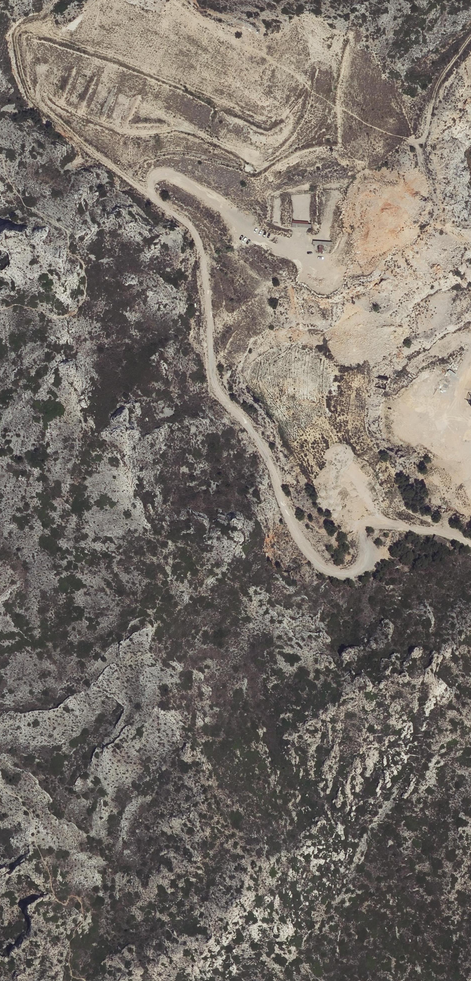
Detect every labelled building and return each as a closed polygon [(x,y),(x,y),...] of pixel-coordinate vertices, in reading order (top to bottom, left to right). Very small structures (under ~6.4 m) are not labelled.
[(448,539),(433,534),(430,543),(445,547),(448,539)]
